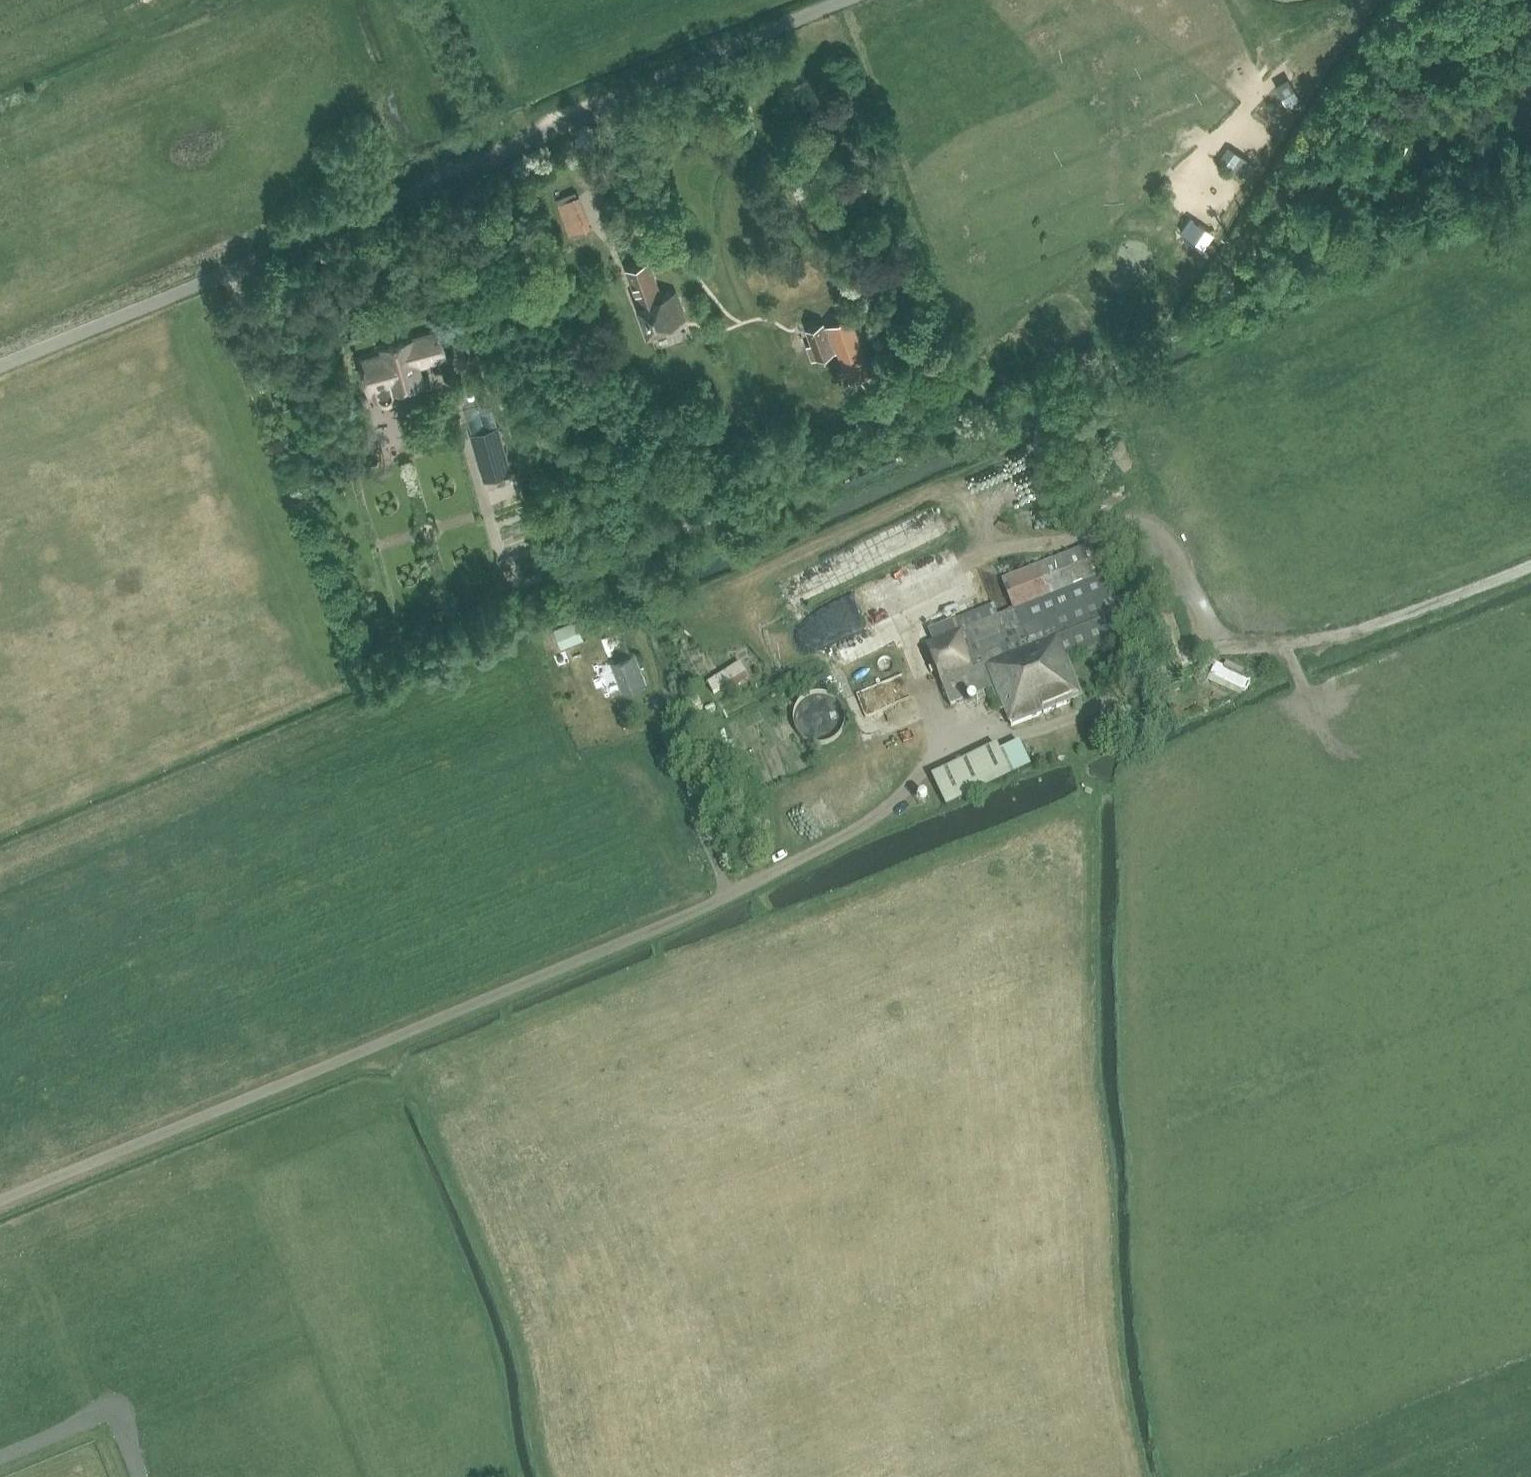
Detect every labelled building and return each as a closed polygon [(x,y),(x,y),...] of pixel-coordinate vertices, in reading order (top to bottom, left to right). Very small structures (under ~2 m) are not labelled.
[(1218,159),(1241,176),(1251,162),(1228,145),(1218,159)] [(558,202),(568,234),(590,227),(579,195),(558,202)] [(625,267),(648,331),(684,318),(674,290),(661,294),(648,259),(625,267)] [(354,311),(358,315),(375,295),(370,291),(354,311)] [(824,323),(806,329),(812,344),(807,346),(812,360),(834,352),(834,351),(837,349),(849,380),(871,372),(851,317),(825,326),(824,323)] [(370,393),(377,391),(378,395),(380,397),(383,398),(386,399),(388,398),(391,396),(393,394),(393,392),(423,384),(417,362),(445,354),(440,334),(382,350),(384,356),(361,362),(370,393)] [(499,427),(485,430),(472,434),(485,481),(513,473),(499,427)] [(1125,637),(1095,562),(1089,546),(1001,581),(1013,611),(998,617),(994,606),(935,629),(940,641),(926,647),(949,704),(992,687),(1001,711),(1004,710),(1010,725),(1080,697),(1065,660),(1125,637)] [(553,625),(561,645),(584,636),(576,616),(553,625)] [(612,662),(622,690),(646,681),(635,652),(630,654),(626,644),(612,650),(616,660),(612,662)] [(1174,704),(1166,714),(1175,721),(1177,723),(1181,718),(1185,713),(1174,704)] [(944,807),(1011,775),(1028,767),(1018,744),(1000,752),(997,746),(931,778),(944,807)]
